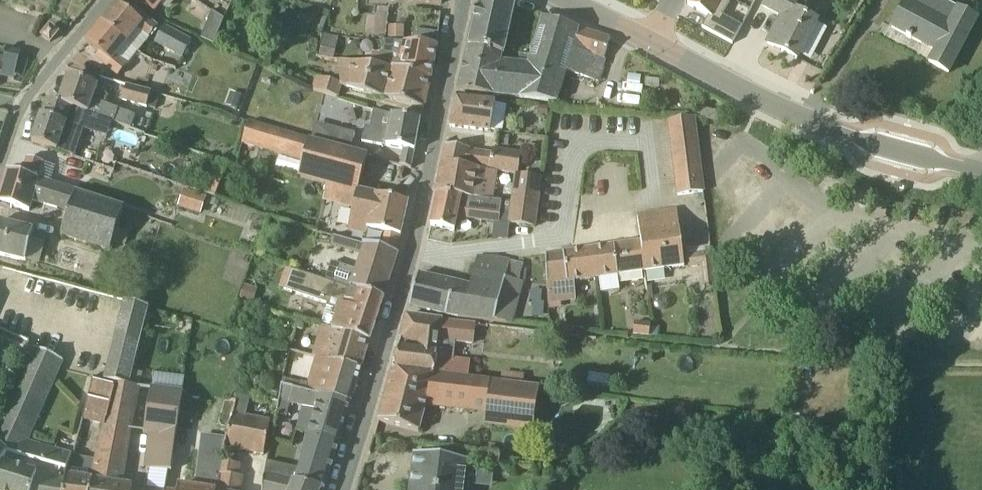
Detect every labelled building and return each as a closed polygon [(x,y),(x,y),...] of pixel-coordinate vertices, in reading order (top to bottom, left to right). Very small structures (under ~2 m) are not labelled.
[(164,0),(139,0),(154,13),(164,0)] [(513,14),(517,0),(479,0),(468,51),(471,52),(478,54),(476,69),(497,75),(529,78),(530,75),(531,70),(501,61),(513,14)] [(732,44),(742,27),(722,16),(731,0),(690,0),(687,5),(708,17),(701,28),(732,44)] [(793,0),(766,0),(763,6),(784,17),(793,0)] [(798,59),(815,20),(800,12),(807,0),(793,0),(784,17),(769,45),(798,59)] [(949,73),(977,20),(958,9),(940,0),(906,0),(906,1),(892,27),(907,35),(906,37),(911,39),(912,38),(935,51),(929,62),(949,73)] [(157,29),(134,10),(131,14),(118,3),(104,20),(130,41),(139,30),(150,38),(157,29)] [(212,12),(202,38),(215,44),(225,19),(212,12)] [(381,32),(383,13),(368,12),(366,31),(381,32)] [(561,71),(590,79),(598,81),(610,39),(542,17),(531,70),(530,75),(558,83),(561,71)] [(116,59),(130,41),(104,20),(86,42),(99,53),(96,57),(119,76),(126,66),(116,59)] [(50,26),(42,36),(50,42),(58,33),(50,26)] [(183,59),(192,42),(163,26),(154,43),(183,59)] [(389,38),(404,39),(404,26),(389,26),(389,38)] [(417,41),(435,45),(437,32),(414,28),(412,41),(417,41)] [(319,55),(333,59),(339,38),(324,34),(319,55)] [(417,42),(383,41),(382,54),(373,53),(370,67),(430,78),(437,45),(417,42)] [(6,48),(6,49),(0,74),(0,77),(13,81),(20,51),(6,48)] [(558,83),(530,75),(529,78),(497,75),(476,69),(478,54),(471,52),(468,51),(458,92),(556,103),(566,73),(590,79),(561,71),(558,83)] [(370,67),(352,63),(346,89),(423,109),(430,78),(370,67)] [(94,100),(98,87),(69,76),(59,103),(130,127),(135,114),(94,100)] [(314,91),(339,97),(341,88),(342,84),(333,82),(318,78),(314,91)] [(152,92),(126,85),(121,101),(147,108),(152,92)] [(231,92),(226,106),(238,110),(242,96),(231,92)] [(457,97),(450,127),(451,128),(451,127),(490,132),(490,131),(502,133),(506,107),(495,105),(495,101),(457,97)] [(130,128),(130,127),(59,103),(48,99),(42,115),(41,115),(32,143),(75,157),(85,129),(65,123),(69,113),(71,108),(87,113),(130,128)] [(549,108),(538,107),(537,116),(547,118),(549,108)] [(420,121),(393,115),(373,111),(370,128),(365,127),(362,142),(403,150),(400,166),(411,168),(420,121)] [(670,134),(696,130),(694,118),(669,121),(670,134)] [(325,141),(312,137),(311,140),(249,122),(241,145),(302,163),(298,179),(327,187),(355,195),(354,204),(348,231),(367,235),(368,246),(397,255),(408,203),(356,191),(365,155),(350,151),(351,149),(325,141)] [(351,149),(355,133),(315,123),(312,137),(325,141),(351,149)] [(672,146),(697,143),(696,130),(670,134),(672,146)] [(508,146),(510,136),(501,135),(500,145),(508,146)] [(674,162),(699,159),(697,143),(672,146),(674,162)] [(492,154),(489,153),(446,146),(442,164),(473,167),(486,169),(486,170),(515,174),(519,174),(522,155),(492,150),(492,154)] [(39,179),(43,164),(28,159),(23,174),(7,169),(0,193),(0,203),(29,210),(33,199),(56,207),(63,187),(39,179)] [(676,179),(701,175),(700,165),(699,159),(674,162),(676,179)] [(212,160),(200,192),(216,197),(229,166),(212,160)] [(481,198),(486,170),(486,169),(473,167),(442,164),(436,194),(437,194),(481,198)] [(541,177),(519,174),(515,174),(513,189),(539,192),(541,177)] [(701,175),(676,179),(678,196),(704,193),(701,175)] [(79,193),(79,192),(63,187),(56,207),(70,212),(62,234),(61,237),(110,252),(124,209),(79,193)] [(207,197),(184,189),(178,207),(201,215),(207,197)] [(537,210),(539,192),(513,189),(511,202),(512,202),(511,207),(537,210)] [(481,199),(481,198),(437,194),(431,226),(454,231),(457,217),(499,222),(501,212),(510,213),(511,207),(512,202),(511,202),(481,199)] [(534,227),(537,210),(511,207),(510,213),(509,224),(534,227)] [(641,244),(643,272),(684,266),(677,211),(637,216),(641,244)] [(46,236),(0,223),(0,256),(26,263),(30,247),(45,252),(47,245),(43,244),(46,236)] [(356,269),(331,261),(325,282),(349,290),(350,287),(383,298),(397,255),(368,246),(363,245),(363,246),(333,238),(330,247),(361,254),(356,269)] [(591,279),(643,272),(641,244),(588,251),(591,279)] [(575,281),(591,279),(588,251),(546,256),(550,285),(547,285),(548,305),(576,301),(575,281)] [(700,266),(702,285),(715,284),(711,252),(687,255),(689,268),(700,266)] [(477,257),(470,286),(418,275),(410,306),(447,316),(507,323),(513,296),(515,296),(523,265),(510,262),(510,261),(499,259),(499,257),(477,257)] [(338,311),(331,329),(369,343),(383,298),(350,287),(349,290),(325,282),(292,270),(286,290),(328,304),(327,307),(335,310),(338,311)] [(245,285),(241,299),(253,303),(258,289),(245,285)] [(129,385),(149,307),(124,301),(105,375),(114,377),(113,382),(129,385)] [(476,324),(470,324),(441,321),(407,316),(393,368),(434,372),(469,377),(470,362),(454,360),(456,343),(474,344),(476,324)] [(633,333),(633,335),(649,336),(650,323),(634,322),(633,333)] [(316,357),(361,369),(369,343),(331,329),(321,326),(317,339),(312,356),(316,357)] [(72,454),(29,442),(60,369),(64,361),(32,349),(0,420),(0,489),(62,489),(72,454)] [(316,357),(308,384),(305,391),(351,403),(361,369),(316,357)] [(468,379),(469,377),(434,372),(393,368),(378,422),(421,432),(426,406),(485,411),(484,427),(533,434),(540,388),(524,386),(524,384),(501,381),(500,383),(468,379)] [(113,382),(114,377),(105,375),(104,379),(92,377),(81,419),(104,424),(113,382)] [(299,390),(301,382),(288,379),(283,378),(282,385),(299,390)] [(339,441),(351,403),(305,391),(299,390),(282,385),(279,401),(276,413),(287,416),(290,404),(314,411),(308,434),(339,441)] [(155,468),(170,470),(182,392),(152,387),(143,434),(148,434),(145,467),(155,468)] [(269,387),(267,396),(277,398),(279,390),(269,387)] [(264,454),(272,421),(246,416),(250,399),(237,396),(225,444),(226,444),(226,447),(264,454)] [(194,413),(180,410),(178,422),(191,424),(194,413)] [(94,466),(89,489),(132,489),(132,487),(125,486),(126,471),(133,429),(104,424),(94,466)] [(324,488),(339,441),(308,434),(298,468),(295,482),(321,487),(324,488)] [(178,489),(216,489),(220,474),(220,471),(222,462),(224,454),(202,450),(193,488),(179,485),(178,489)] [(73,454),(72,454),(62,489),(89,489),(94,466),(71,461),(73,454)] [(480,455),(471,454),(470,460),(414,455),(410,489),(468,489),(470,478),(477,479),(480,455)] [(237,478),(238,477),(240,465),(222,462),(220,471),(220,474),(237,478)] [(238,477),(237,478),(220,474),(216,489),(240,489),(242,478),(238,477)] [(286,481),(265,476),(262,489),(320,489),(321,487),(295,482),(294,483),(286,481)]
